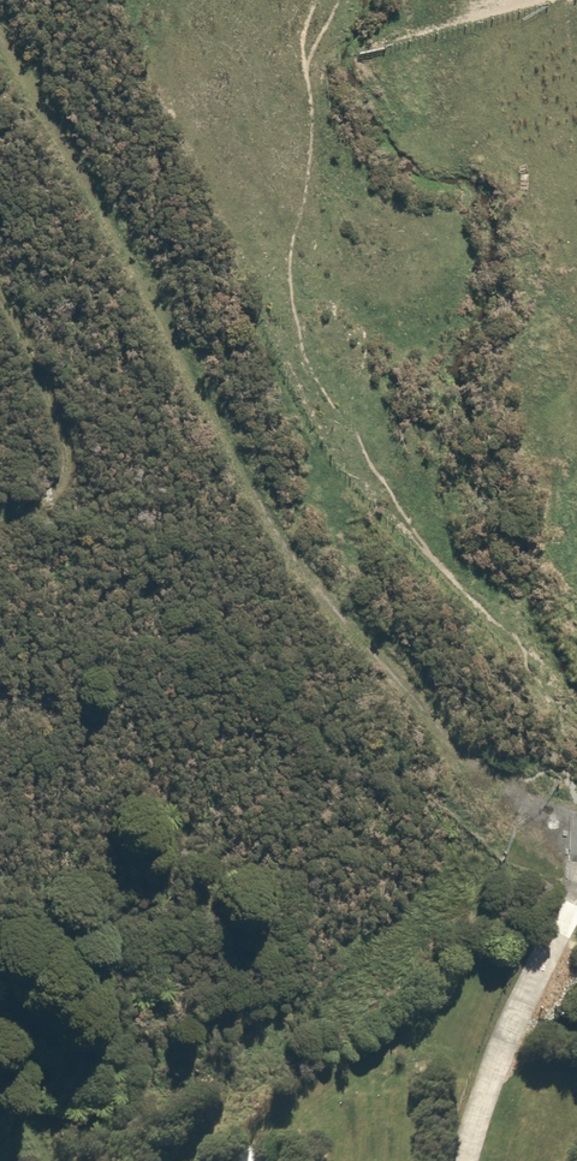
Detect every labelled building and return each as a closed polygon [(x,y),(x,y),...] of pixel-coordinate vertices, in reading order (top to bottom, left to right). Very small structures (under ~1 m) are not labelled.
[(246,1147),(237,1160),(267,1160),(246,1147)]
